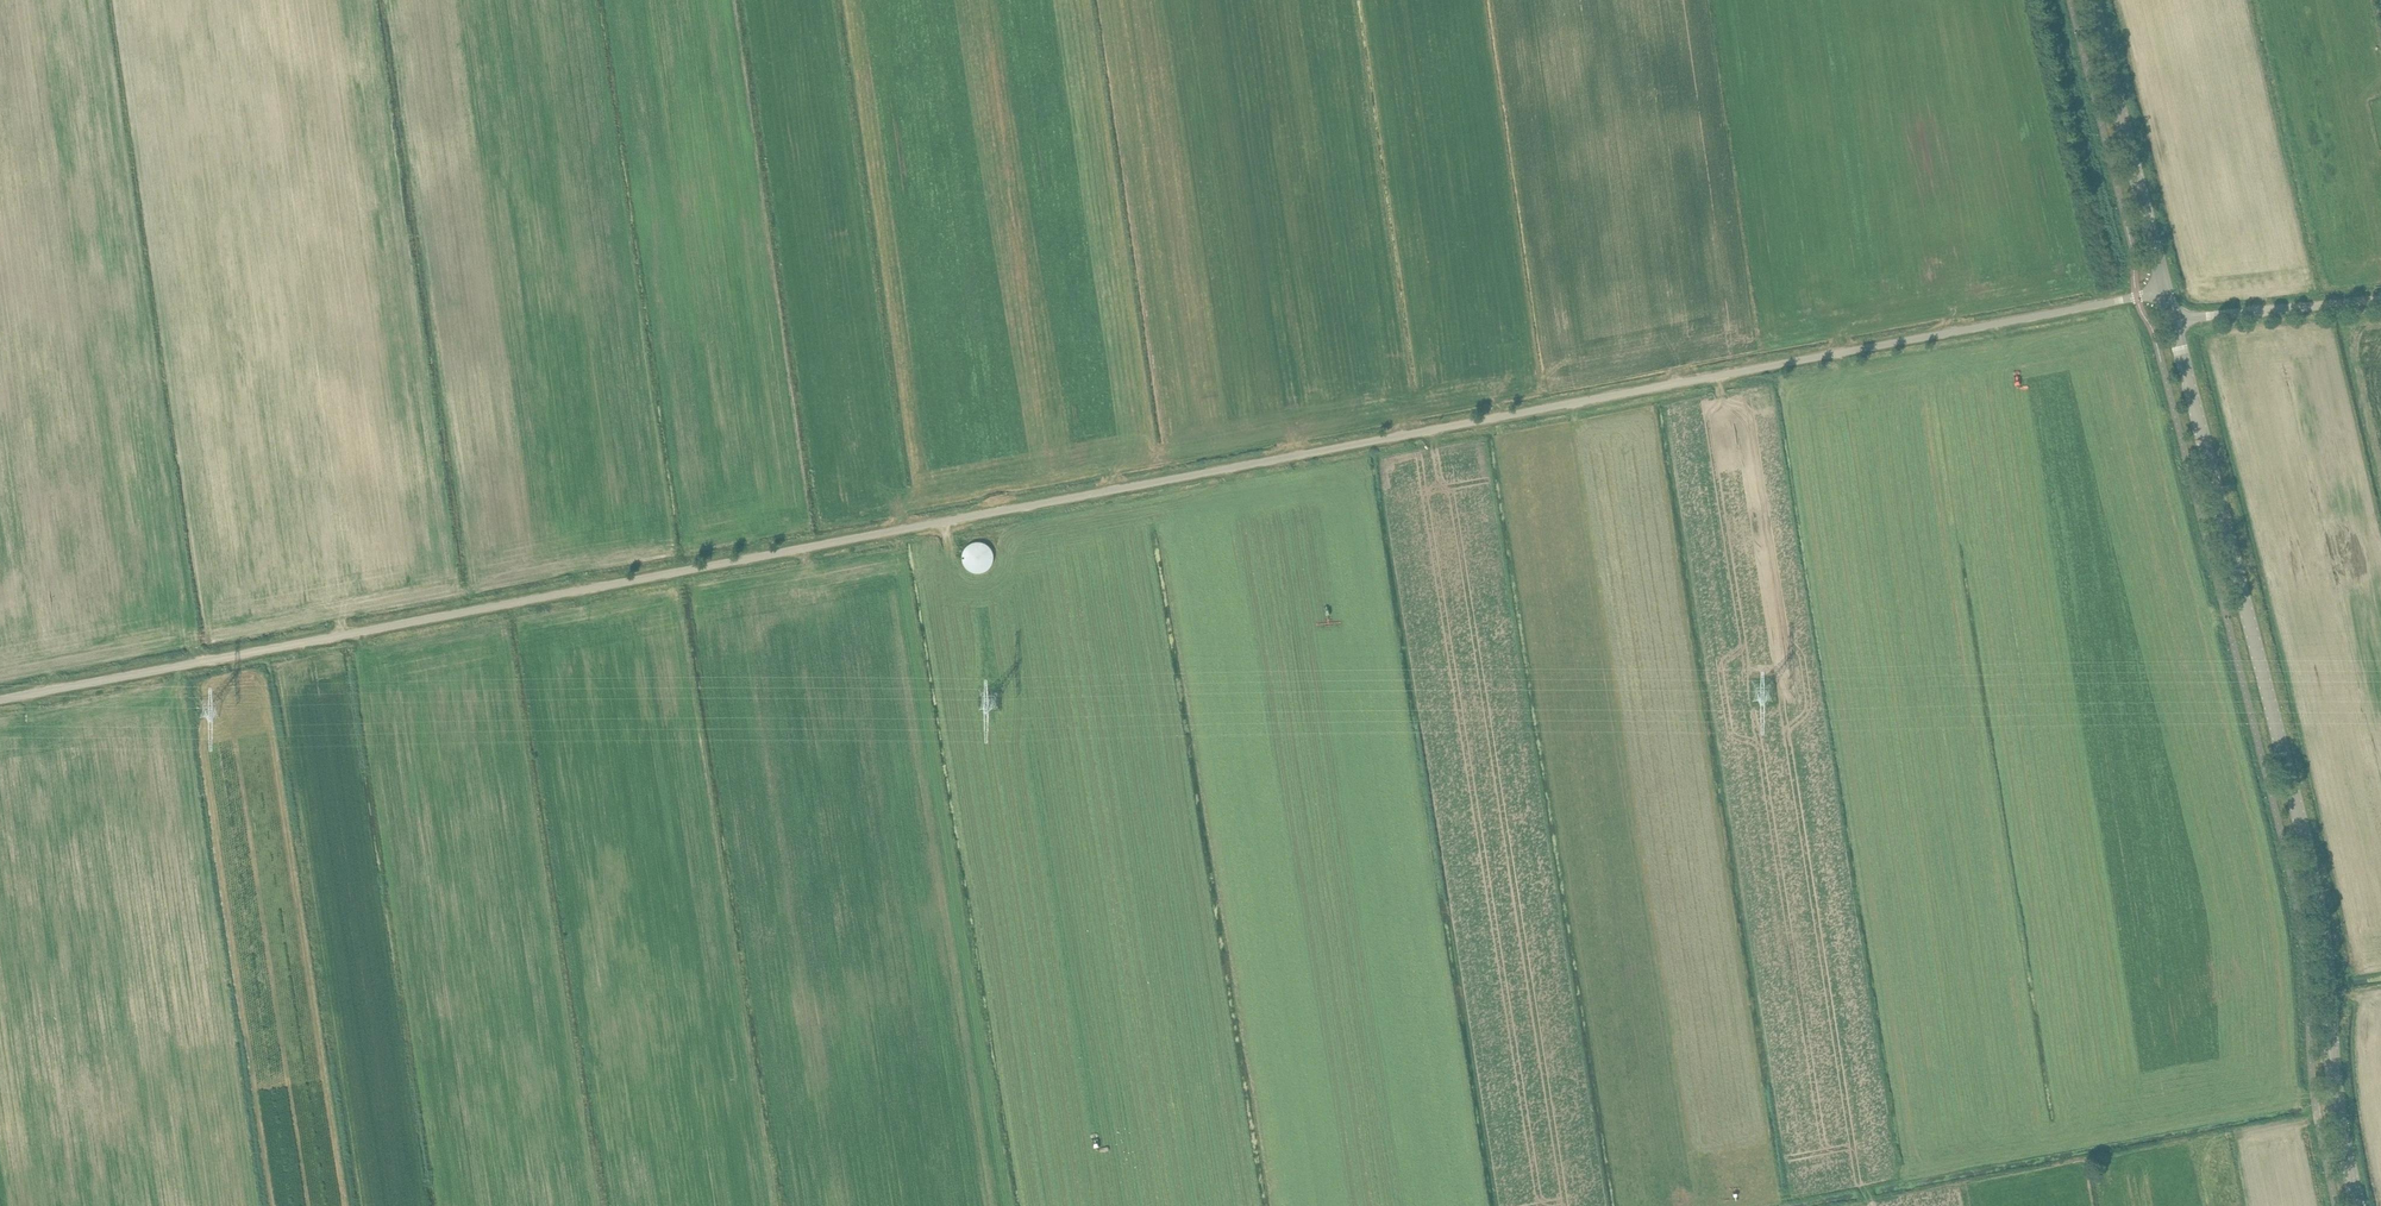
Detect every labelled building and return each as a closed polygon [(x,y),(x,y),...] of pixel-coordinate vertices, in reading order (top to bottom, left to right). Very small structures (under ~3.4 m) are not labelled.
[(976,541),(972,542),(967,545),(964,549),(963,554),(962,559),(964,563),(967,568),(970,571),(975,572),(980,573),(985,571),(989,568),(992,565),(994,560),(994,555),(993,550),(990,546),(986,543),(981,541),(976,541)]
